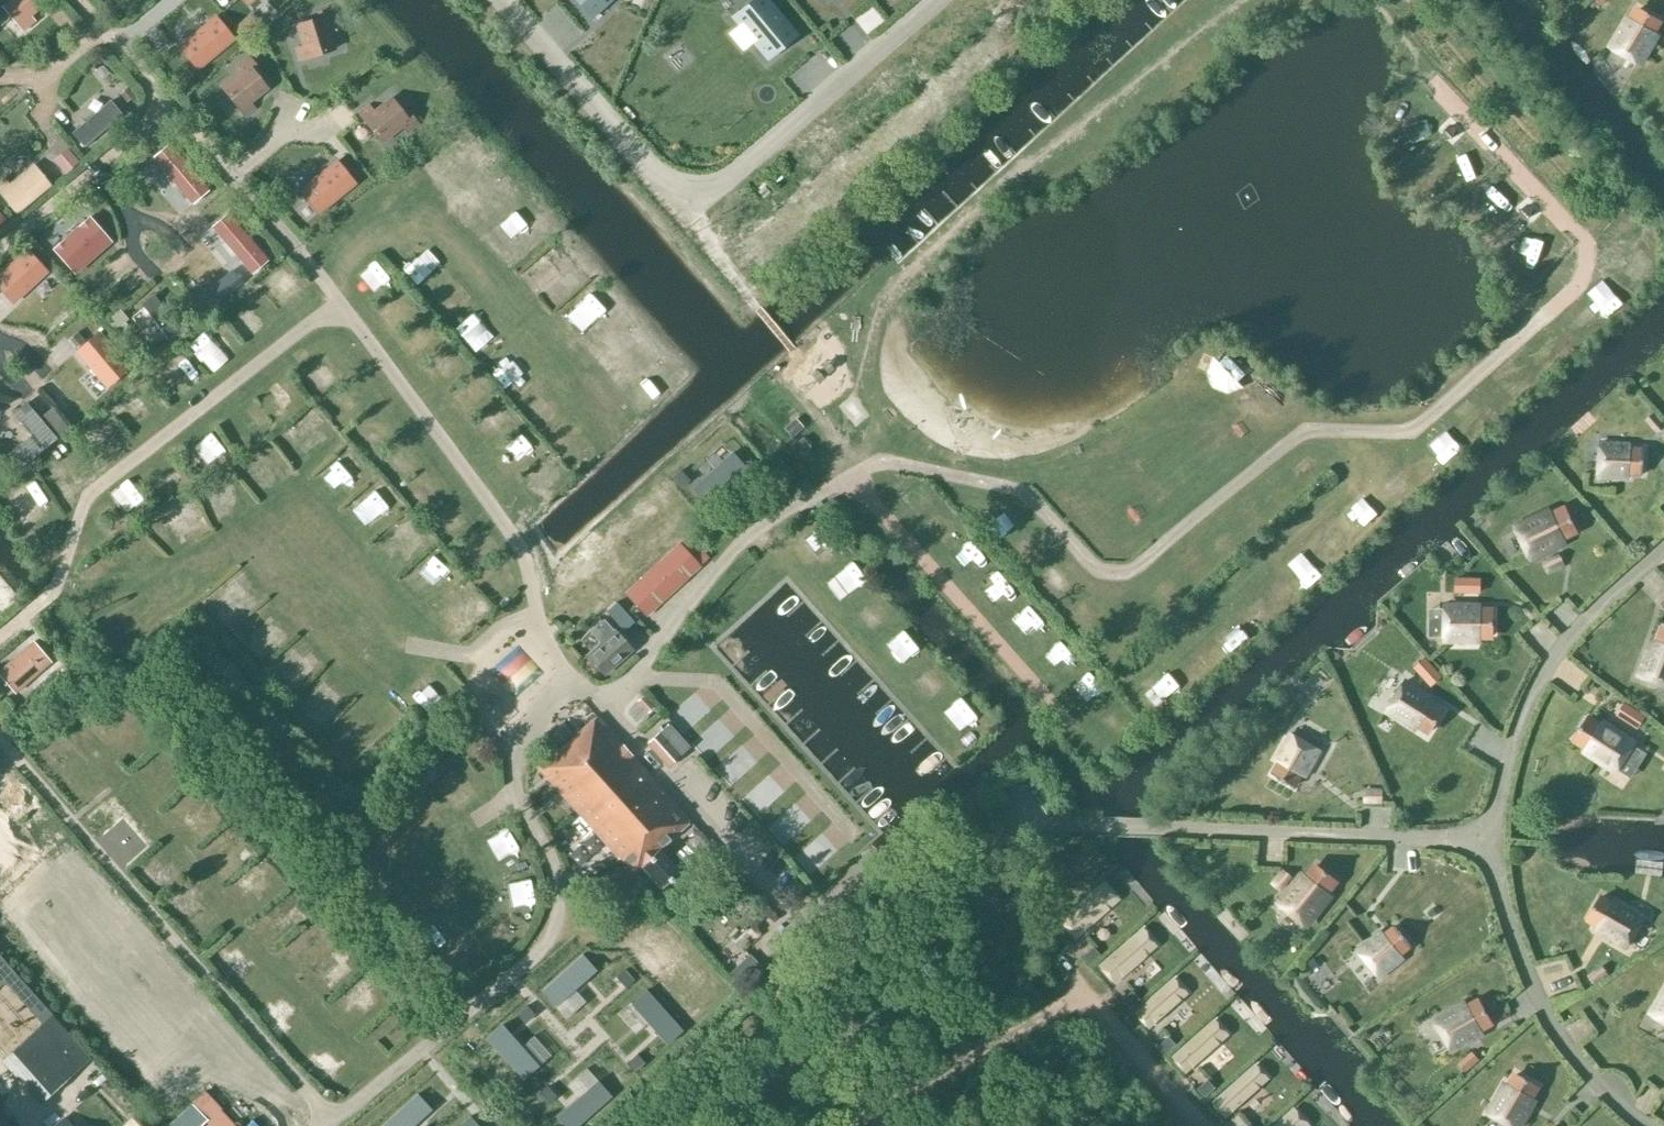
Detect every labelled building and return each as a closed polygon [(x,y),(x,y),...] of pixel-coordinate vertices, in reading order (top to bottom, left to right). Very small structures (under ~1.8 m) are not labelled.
[(47,0),(13,0),(3,9),(17,25),(47,0)] [(591,17),(609,0),(576,0),(591,17)] [(733,15),(768,58),(795,35),(767,0),(751,0),(733,15)] [(333,22),(329,8),(319,12),(320,17),(296,24),(303,45),(296,48),(299,59),(334,48),(326,24),(333,22)] [(1639,8),(1627,28),(1623,25),(1610,47),(1639,65),(1657,34),(1652,31),(1659,20),(1639,8)] [(217,20),(181,49),(197,69),(233,40),(217,20)] [(255,65),(248,57),(237,65),(242,71),(222,87),(245,115),(254,108),(249,102),(267,88),(251,69),(255,65)] [(121,93),(127,101),(133,96),(127,88),(121,93)] [(407,131),(418,123),(411,114),(407,117),(391,98),(374,111),(369,105),(360,113),(382,141),(402,126),(407,131)] [(73,133),(85,146),(122,115),(110,101),(73,133)] [(441,160),(451,171),(475,148),(465,138),(441,160)] [(75,165),(89,154),(78,140),(64,151),(75,165)] [(169,143),(152,157),(192,205),(209,190),(169,143)] [(464,161),(476,174),(485,165),(473,152),(464,161)] [(338,165),(302,194),(318,215),(354,186),(338,165)] [(50,186),(36,169),(12,188),(5,179),(0,183),(0,194),(16,213),(50,186)] [(397,176),(383,182),(389,196),(403,190),(397,176)] [(522,203),(499,225),(508,234),(531,213),(522,203)] [(268,260),(228,212),(211,226),(250,274),(268,260)] [(510,237),(520,249),(551,224),(541,212),(510,237)] [(89,216),(52,248),(75,274),(112,241),(89,216)] [(544,277),(574,249),(563,238),(534,267),(544,277)] [(416,266),(425,259),(409,241),(400,249),(416,266)] [(0,273),(0,290),(12,304),(48,271),(28,248),(0,273)] [(388,254),(361,274),(375,293),(402,273),(388,254)] [(573,266),(576,281),(592,278),(589,263),(573,266)] [(565,303),(576,316),(610,286),(598,273),(565,303)] [(555,285),(564,296),(575,287),(567,276),(555,285)] [(152,297),(129,317),(153,345),(176,326),(152,297)] [(231,310),(213,322),(230,348),(248,337),(231,310)] [(613,349),(643,324),(634,313),(604,338),(613,349)] [(492,314),(475,330),(487,343),(504,328),(492,314)] [(75,351),(107,388),(131,368),(99,330),(75,351)] [(516,373),(538,349),(519,332),(497,356),(516,373)] [(641,380),(677,354),(666,340),(631,366),(641,380)] [(176,391),(195,377),(178,354),(159,368),(176,391)] [(658,370),(667,384),(692,368),(684,354),(658,370)] [(55,439),(67,428),(35,393),(23,404),(55,439)] [(313,404),(306,457),(322,459),(329,406),(313,404)] [(1645,420),(1657,434),(1663,428),(1663,424),(1654,413),(1645,420)] [(387,418),(367,428),(375,445),(395,435),(387,418)] [(716,425),(721,437),(740,430),(736,418),(716,425)] [(533,425),(511,447),(523,460),(546,438),(533,425)] [(29,461),(52,442),(40,427),(16,446),(29,461)] [(260,444),(285,473),(300,461),(275,432),(260,444)] [(730,465),(757,446),(749,434),(722,453),(730,465)] [(212,438),(197,450),(209,466),(225,454),(212,438)] [(337,485),(363,456),(347,442),(321,470),(337,485)] [(1620,448),(1620,443),(1600,442),(1599,476),(1628,478),(1628,473),(1643,474),(1644,448),(1620,448)] [(256,449),(244,463),(273,489),(285,474),(256,449)] [(1408,469),(1422,478),(1429,467),(1415,458),(1408,469)] [(170,495),(188,481),(173,461),(155,474),(170,495)] [(410,475),(419,494),(440,484),(431,465),(410,475)] [(218,479),(235,514),(248,508),(231,472),(218,479)] [(347,501),(359,516),(390,490),(377,475),(347,501)] [(22,486),(12,496),(42,530),(53,520),(22,486)] [(163,528),(201,499),(193,488),(155,517),(163,528)] [(1361,506),(1375,521),(1387,510),(1373,495),(1361,506)] [(1011,533),(1030,514),(1015,499),(996,517),(1011,533)] [(180,534),(216,520),(210,505),(175,519),(180,534)] [(1552,515),(1550,510),(1515,527),(1530,558),(1556,545),(1553,540),(1576,529),(1566,508),(1552,515)] [(814,542),(835,536),(829,516),(808,521),(814,542)] [(611,519),(599,529),(629,566),(641,556),(611,519)] [(1338,528),(1331,540),(1347,549),(1353,537),(1338,528)] [(944,534),(928,550),(940,563),(956,547),(944,534)] [(646,615),(701,567),(681,543),(626,591),(646,615)] [(416,564),(424,576),(454,557),(445,545),(416,564)] [(1559,554),(1542,562),(1547,574),(1565,566),(1559,554)] [(964,566),(949,580),(963,596),(978,582),(964,566)] [(454,614),(464,606),(469,612),(481,603),(475,595),(485,587),(476,576),(444,602),(454,614)] [(971,604),(985,619),(1008,599),(993,583),(971,604)] [(1460,586),(1460,600),(1479,600),(1479,585),(1460,586)] [(1655,598),(1663,609),(1663,591),(1655,598)] [(1493,611),(1470,611),(1470,606),(1445,605),(1444,640),(1480,640),(1480,634),(1493,634),(1493,611)] [(609,675),(636,652),(613,627),(612,628),(604,618),(590,631),(600,643),(603,640),(608,646),(594,658),(609,675)] [(1655,651),(1650,649),(1640,676),(1663,684),(1663,627),(1655,651)] [(33,639),(0,666),(0,675),(14,691),(51,661),(33,639)] [(504,665),(522,685),(551,659),(533,639),(504,665)] [(1033,674),(1043,667),(1029,648),(1019,655),(1033,674)] [(436,666),(444,678),(457,669),(450,658),(436,666)] [(1425,684),(1439,672),(1428,660),(1414,672),(1425,684)] [(1063,667),(1041,678),(1050,695),(1072,684),(1063,667)] [(1443,712),(1423,699),(1426,694),(1405,681),(1386,710),(1416,729),(1419,724),(1430,731),(1443,712)] [(1641,715),(1627,705),(1619,715),(1633,726),(1641,715)] [(537,766),(619,858),(620,857),(634,873),(641,866),(661,888),(679,872),(659,849),(691,821),(595,715),(537,766)] [(1611,727),(1608,732),(1587,718),(1574,737),(1587,746),(1584,750),(1617,771),(1635,743),(1611,727)] [(346,738),(352,726),(338,719),(332,731),(346,738)] [(667,767),(689,747),(668,723),(646,743),(667,767)] [(1307,765),(1310,767),(1320,750),(1291,733),(1276,759),(1280,761),(1273,774),(1295,786),(1307,765)] [(191,815),(213,785),(202,777),(179,806),(191,815)] [(1382,806),(1382,787),(1363,787),(1362,805),(1382,806)] [(522,815),(502,824),(511,845),(531,837),(522,815)] [(129,819),(118,828),(136,851),(148,841),(129,819)] [(181,856),(156,877),(165,888),(190,867),(181,856)] [(260,896),(276,885),(256,858),(241,869),(260,896)] [(1317,865),(1301,885),(1297,881),(1279,904),(1306,925),(1330,895),(1326,891),(1335,879),(1317,865)] [(1292,879),(1281,870),(1269,884),(1280,893),(1292,879)] [(1169,918),(1129,873),(1062,929),(1101,974),(1169,918)] [(278,922),(309,897),(300,886),(269,911),(278,922)] [(208,925),(216,913),(182,890),(174,902),(208,925)] [(511,915),(534,924),(544,899),(521,890),(511,915)] [(1588,917),(1608,929),(1605,933),(1628,946),(1645,916),(1614,899),(1611,904),(1600,897),(1588,917)] [(429,929),(445,949),(461,936),(445,916),(429,929)] [(323,917),(292,944),(302,955),(332,928),(323,917)] [(1208,963),(1169,918),(1101,974),(1140,1019),(1208,963)] [(505,923),(487,937),(501,954),(519,940),(505,923)] [(1376,941),(1373,938),(1358,950),(1379,976),(1403,958),(1400,954),(1411,945),(1395,926),(1376,941)] [(253,985),(265,974),(231,938),(219,950),(253,985)] [(579,962),(565,972),(581,994),(595,984),(579,962)] [(1247,1007),(1208,963),(1140,1019),(1180,1064),(1247,1007)] [(1609,976),(1602,966),(1587,976),(1594,987),(1609,976)] [(41,1001),(49,996),(32,968),(24,973),(41,1001)] [(343,996),(367,1026),(403,997),(379,968),(343,996)] [(15,973),(5,982),(40,1021),(50,1012),(15,973)] [(555,1005),(569,996),(559,980),(545,989),(555,1005)] [(1651,1014),(1663,1022),(1663,990),(1651,1014)] [(663,1025),(677,1008),(666,999),(652,1016),(663,1025)] [(1474,1037),(1471,1033),(1491,1021),(1480,1001),(1468,1008),(1465,1003),(1435,1020),(1452,1050),(1474,1037)] [(1286,1052),(1247,1007),(1180,1064),(1219,1108),(1286,1052)] [(497,1024),(510,1039),(524,1026),(511,1011),(497,1024)] [(40,1027),(9,1054),(47,1096),(77,1069),(40,1027)] [(1286,1052),(1219,1108),(1234,1125),(1290,1125),(1325,1097),(1286,1052)] [(1471,1052),(1457,1064),(1466,1074),(1480,1062),(1471,1052)] [(607,1063),(592,1072),(602,1088),(617,1078),(607,1063)] [(544,1068),(526,1076),(534,1092),(551,1084),(544,1068)] [(1525,1105),(1537,1085),(1517,1074),(1510,1085),(1505,1082),(1488,1113),(1510,1125),(1520,1125),(1530,1108),(1525,1105)] [(245,1114),(217,1083),(202,1097),(227,1125),(231,1125),(245,1114)] [(478,1086),(462,1096),(473,1113),(489,1103),(478,1086)] [(1325,1097),(1290,1125),(1351,1125),(1325,1097)] [(246,1116),(236,1125),(256,1125),(246,1116)] [(64,1118),(55,1125),(72,1125),(64,1118)]
